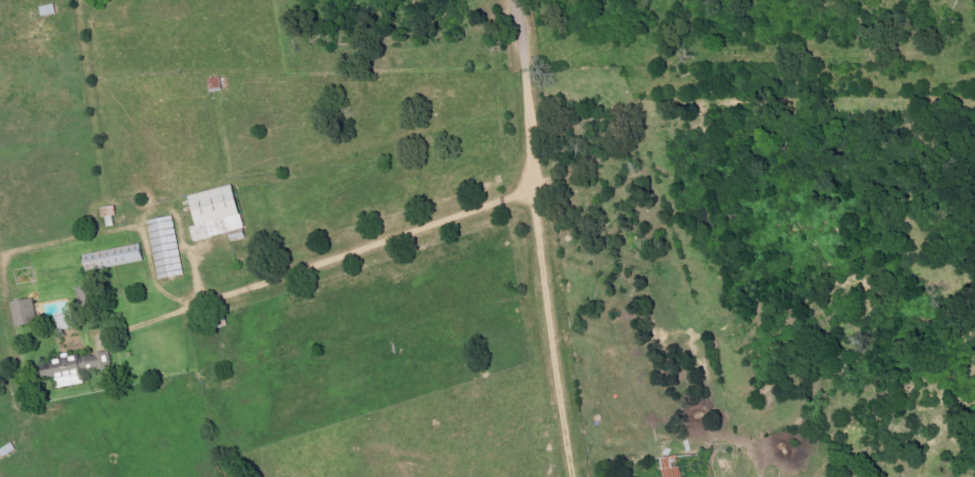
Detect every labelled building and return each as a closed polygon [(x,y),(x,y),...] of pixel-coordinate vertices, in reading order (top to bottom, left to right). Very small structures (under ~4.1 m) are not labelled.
[(192,195),(199,225),(192,226),(195,241),(230,233),(232,242),(248,238),(235,185),(192,195)] [(186,274),(174,215),(149,221),(161,279),(186,274)] [(146,260),(143,243),(85,255),(89,272),(146,260)] [(39,322),(36,298),(13,302),(17,326),(39,322)] [(77,312),(58,317),(62,331),(80,326),(77,312)] [(682,456),(664,457),(666,476),(684,476),(682,456)]
